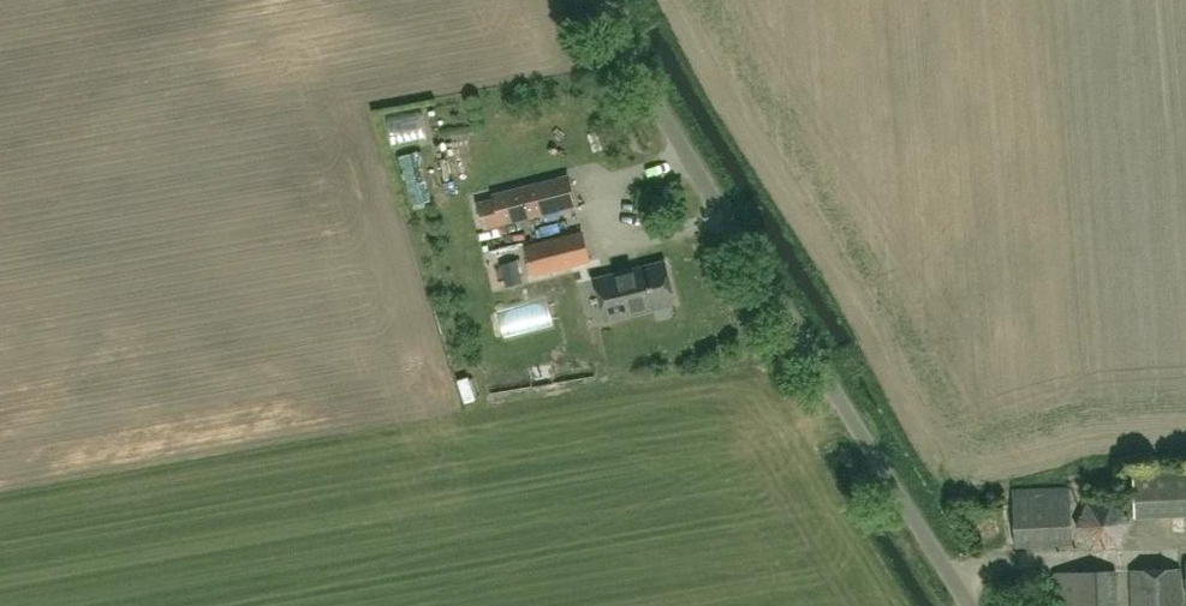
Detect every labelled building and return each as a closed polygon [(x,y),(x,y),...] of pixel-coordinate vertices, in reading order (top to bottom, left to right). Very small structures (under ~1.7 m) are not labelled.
[(419,135),(416,114),(381,120),(384,141),(419,135)] [(423,181),(436,179),(432,150),(397,154),(402,199),(425,197),(423,181)] [(569,176),(494,195),(495,199),(479,203),(485,227),(576,204),(569,176)] [(531,248),(548,293),(585,279),(569,234),(531,248)] [(517,260),(501,264),(503,271),(506,281),(505,281),(507,287),(523,283),(517,260)] [(595,279),(605,318),(674,301),(664,261),(595,279)] [(1185,514),(1185,466),(1132,468),(1134,516),(1185,514)] [(1072,542),(1070,487),(1012,489),(1014,545),(1072,542)] [(1166,568),(1130,569),(1131,605),(1182,605),(1181,567),(1166,568)] [(1054,605),(1115,605),(1113,570),(1053,572),(1054,605)]
